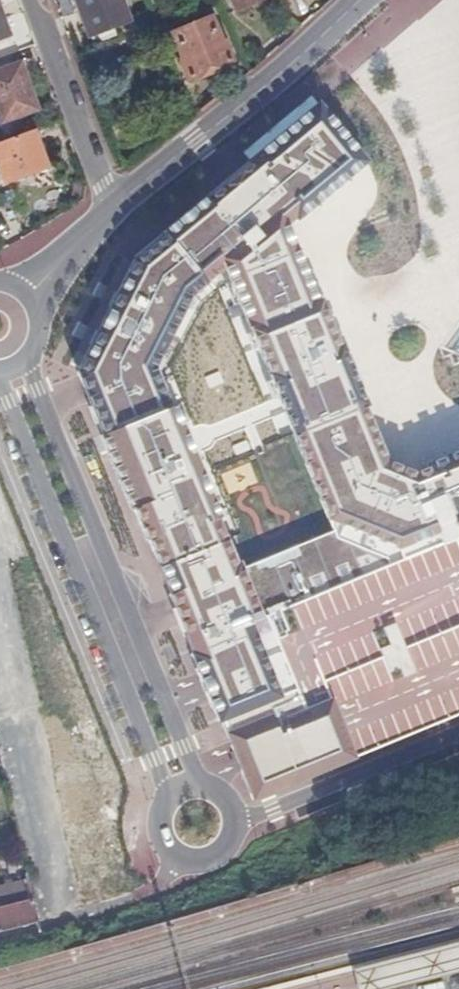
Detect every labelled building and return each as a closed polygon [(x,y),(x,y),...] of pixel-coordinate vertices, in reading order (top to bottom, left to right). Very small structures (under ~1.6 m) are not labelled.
[(87,25),(110,17),(113,26),(129,20),(121,0),(77,0),(87,25)] [(236,10),(260,0),(232,0),(236,10)] [(9,38),(0,16),(0,41),(9,38)] [(212,16),(176,32),(186,57),(182,58),(190,77),(234,59),(227,40),(222,42),(212,16)] [(442,71),(458,65),(458,29),(430,40),(442,71)] [(0,74),(0,123),(1,127),(37,112),(20,67),(0,74)] [(233,747),(240,763),(256,801),(458,717),(458,455),(431,466),(433,469),(419,475),(387,465),(365,409),(367,409),(343,349),(340,350),(321,304),(319,305),(287,228),(297,220),(299,222),(368,165),(320,107),(251,164),(253,167),(210,202),(208,200),(166,235),(168,237),(137,262),(81,376),(86,389),(106,437),(104,438),(134,512),(136,511),(149,542),(151,542),(174,596),(172,596),(176,608),(196,655),(193,656),(205,684),(221,723),(224,723),(233,747)] [(32,133),(0,146),(0,170),(5,184),(45,170),(32,133)] [(123,844),(71,850),(78,904),(129,897),(123,844)] [(26,863),(0,869),(0,929),(38,918),(31,887),(26,863)] [(353,966),(359,988),(368,988),(458,965),(458,938),(353,966)]
